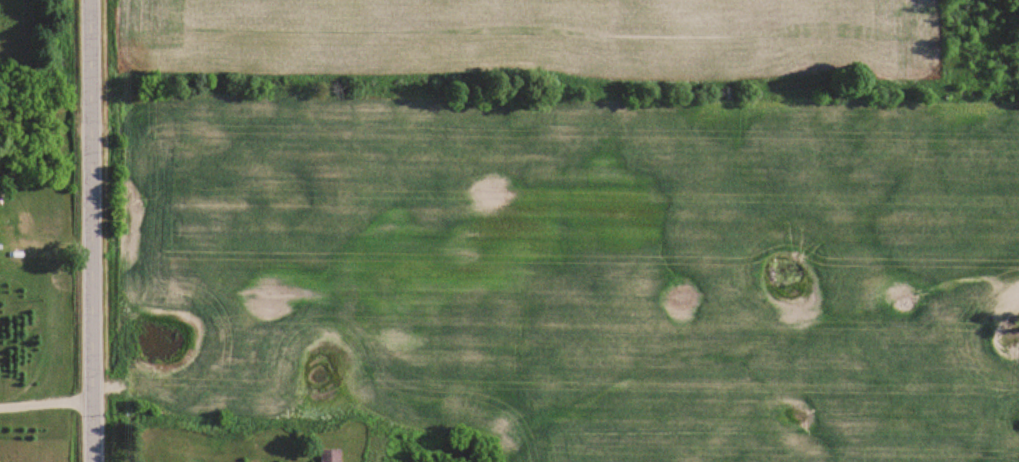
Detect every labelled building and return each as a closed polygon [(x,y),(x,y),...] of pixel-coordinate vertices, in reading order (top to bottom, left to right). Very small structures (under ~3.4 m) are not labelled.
[(340,449),(320,449),(320,461),(341,461),(340,449)]
